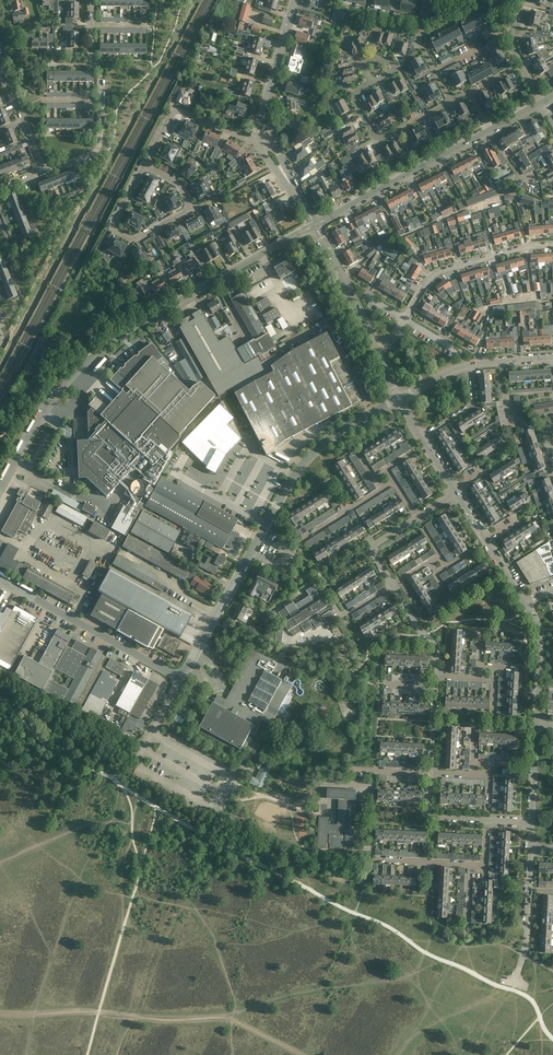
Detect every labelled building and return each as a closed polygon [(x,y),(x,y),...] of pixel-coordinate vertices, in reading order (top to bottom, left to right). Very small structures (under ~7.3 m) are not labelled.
[(11,1),(13,11),(14,11),(15,14),(13,14),(14,23),(19,22),(19,24),(24,23),(23,16),(29,15),(28,8),(22,9),(20,0),(16,0),(11,1)] [(43,5),(49,6),(49,10),(53,10),(53,13),(58,13),(58,1),(51,1),(51,0),(43,0),(43,2),(43,5)] [(79,11),(79,3),(77,3),(77,0),(58,0),(58,1),(64,1),(64,3),(70,3),(70,11),(79,11)] [(140,7),(146,7),(146,9),(151,9),(151,1),(147,1),(147,0),(140,0),(140,7)] [(272,0),(269,0),(264,0),(264,2),(268,3),(267,8),(275,10),(278,2),(272,0)] [(306,5),(315,8),(317,8),(319,2),(317,2),(317,0),(308,0),(306,5)] [(390,0),(383,0),(382,6),(381,6),(381,9),(391,11),(392,5),(389,4),(390,0)] [(397,12),(407,14),(408,12),(407,12),(410,0),(409,0),(403,0),(401,7),(398,6),(397,12)] [(414,1),(410,0),(407,12),(408,12),(414,13),(416,2),(413,2),(414,1)] [(534,3),(541,5),(540,6),(551,8),(552,4),(545,3),(546,0),(535,0),(534,3)] [(246,23),(251,7),(244,5),(239,21),(246,23)] [(338,20),(346,22),(348,13),(334,9),(332,18),(338,20)] [(60,24),(60,26),(73,26),(73,19),(79,19),(79,11),(70,11),(69,18),(66,18),(66,24),(60,24)] [(483,12),(477,15),(483,24),(488,22),(483,12)] [(265,15),(262,23),(271,26),(273,19),(268,18),(268,16),(265,15)] [(477,15),(472,18),(477,27),(483,24),(477,15)] [(301,20),(299,26),(312,30),(314,23),(312,23),(313,20),(303,17),(302,20),(301,20)] [(472,18),(467,20),(472,30),(477,27),(472,18)] [(540,20),(530,18),(529,24),(534,26),(534,27),(542,29),(541,34),(540,36),(550,37),(550,32),(545,32),(546,26),(539,24),(540,20)] [(467,20),(461,23),(466,33),(472,30),(467,20)] [(249,25),(247,31),(251,32),(251,31),(259,33),(261,29),(254,27),(254,25),(252,25),(252,26),(249,25)] [(458,25),(452,28),(458,38),(463,35),(458,25)] [(73,26),(60,26),(60,27),(66,27),(66,33),(70,33),(69,40),(79,40),(79,33),(73,33),(73,26)] [(368,30),(367,26),(368,30),(364,31),(363,30),(360,32),(363,36),(354,41),(354,42),(355,42),(359,50),(360,51),(366,47),(363,41),(368,38),(366,36),(370,35),(368,30)] [(452,28),(447,31),(452,40),(458,38),(452,28)] [(244,30),(238,29),(237,34),(242,36),(242,35),(250,37),(251,33),(243,31),(244,30)] [(386,33),(386,34),(383,44),(383,45),(382,46),(383,46),(383,44),(390,46),(392,39),(395,40),(398,31),(395,30),(394,33),(390,32),(389,34),(386,33)] [(442,34),(447,43),(452,40),(447,31),(442,34)] [(215,43),(217,35),(209,32),(207,41),(215,43)] [(297,32),(295,38),(297,39),(296,42),(305,45),(306,42),(308,42),(310,36),(297,32)] [(386,34),(386,35),(378,32),(375,43),(382,46),(383,45),(383,44),(386,34)] [(436,36),(437,37),(442,46),(447,43),(442,34),(442,33),(436,36)] [(40,48),(40,39),(32,39),(32,34),(25,34),(25,42),(32,42),(32,48),(40,48)] [(40,39),(40,48),(47,48),(47,42),(55,43),(55,34),(47,34),(47,39),(40,39)] [(550,37),(540,36),(540,37),(534,37),(533,39),(526,39),(526,40),(527,40),(527,43),(526,43),(527,49),(537,46),(537,43),(542,42),(542,40),(543,39),(543,37),(550,37)] [(252,44),(262,47),(264,41),(250,37),(249,40),(253,41),(252,44)] [(354,42),(354,41),(354,40),(352,37),(349,39),(350,42),(347,44),(353,56),(360,52),(359,51),(360,51),(359,50),(355,42),(354,42)] [(437,37),(431,39),(434,45),(433,46),(435,48),(436,48),(436,49),(442,46),(437,37)] [(398,38),(396,45),(400,46),(398,53),(405,56),(407,48),(410,49),(413,42),(407,40),(406,44),(401,43),(402,39),(398,38)] [(79,40),(69,40),(69,48),(66,48),(66,50),(59,50),(59,55),(73,55),(73,48),(78,48),(79,40)] [(497,40),(488,44),(494,53),(500,50),(499,47),(500,47),(497,40)] [(262,47),(252,44),(251,50),(247,49),(246,52),(260,56),(262,47)] [(293,59),(301,61),(302,56),(304,57),(306,48),(293,45),(291,53),(294,54),(293,59)] [(538,50),(537,46),(527,49),(528,55),(536,54),(538,57),(547,53),(546,51),(544,51),(544,49),(538,50)] [(338,49),(336,56),(344,59),(345,52),(338,49)] [(500,50),(494,53),(499,63),(507,59),(503,52),(502,53),(500,50)] [(550,58),(547,53),(538,57),(540,60),(533,64),(536,69),(546,64),(544,61),(550,58)] [(420,57),(411,63),(414,69),(424,64),(424,63),(420,57)] [(246,65),(256,68),(258,62),(244,58),(242,65),(246,66),(246,65)] [(301,61),(293,59),(289,73),(289,72),(298,75),(299,74),(301,70),(300,69),(301,67),(302,66),(302,62),(302,61),(301,61)] [(417,75),(414,77),(415,80),(421,77),(419,74),(427,70),(427,68),(426,65),(425,65),(424,63),(424,64),(414,69),(417,75)] [(354,74),(355,73),(353,66),(349,67),(348,65),(345,65),(345,64),(338,66),(339,69),(342,69),(343,75),(344,75),(354,73),(354,74)] [(488,64),(483,67),(488,77),(494,74),(488,64)] [(549,74),(552,71),(552,66),(552,64),(548,67),(546,64),(536,69),(539,76),(547,71),(549,74)] [(246,65),(246,66),(244,71),(241,70),(240,73),(254,77),(256,68),(246,65)] [(483,67),(478,70),(483,79),(488,77),(483,67)] [(478,70),(472,73),(477,82),(483,79),(478,70)] [(463,71),(457,75),(462,84),(469,81),(463,71)] [(344,75),(343,75),(344,76),(342,76),(344,87),(340,86),(339,89),(346,91),(347,85),(347,83),(355,81),(353,74),(355,74),(355,73),(354,74),(354,73),(344,75)] [(472,73),(467,76),(472,85),(477,82),(472,73)] [(302,75),(300,82),(306,84),(307,84),(307,83),(310,84),(312,78),(302,75)] [(462,84),(457,75),(451,78),(453,81),(452,82),(454,85),(455,84),(457,87),(462,84)] [(509,93),(515,90),(516,92),(519,90),(518,87),(516,85),(514,86),(510,78),(507,79),(504,80),(505,81),(503,82),(508,92),(509,93)] [(242,87),(252,90),(254,83),(240,79),(239,82),(243,83),(242,87)] [(401,91),(402,92),(408,89),(410,93),(413,91),(409,84),(406,85),(403,79),(396,82),(401,90),(401,92),(401,91)] [(387,93),(391,102),(394,100),(392,96),(401,91),(401,92),(402,92),(401,91),(401,92),(401,90),(396,82),(395,81),(389,85),(392,91),(390,92),(387,93)] [(288,83),(286,92),(291,94),(294,94),(293,95),(299,97),(301,89),(305,90),(306,84),(297,82),(296,85),(288,83)] [(503,95),(508,92),(503,82),(501,83),(501,82),(498,83),(498,84),(497,85),(501,93),(498,95),(501,100),(505,98),(503,95)] [(437,88),(438,88),(436,85),(435,85),(435,83),(427,88),(425,85),(420,88),(421,91),(422,90),(425,96),(438,90),(437,88)] [(188,106),(189,106),(193,96),(181,91),(182,89),(178,87),(176,94),(179,95),(177,102),(181,104),(181,103),(184,104),(184,105),(187,107),(188,106)] [(252,90),(242,87),(241,92),(237,91),(236,93),(231,92),(229,95),(237,97),(238,95),(250,98),(252,90)] [(379,90),(372,93),(373,94),(378,103),(384,100),(379,90)] [(428,103),(431,101),(441,96),(438,90),(425,96),(428,103)] [(481,94),(479,95),(485,105),(491,101),(493,104),(496,102),(493,97),(490,99),(486,91),(484,93),(483,92),(481,93),(481,94)] [(378,103),(373,94),(372,93),(372,94),(373,95),(366,98),(369,105),(367,107),(370,112),(376,109),(374,107),(378,105),(378,103)] [(242,101),(238,100),(236,108),(229,106),(227,112),(238,115),(238,116),(244,118),(246,111),(248,107),(241,105),(242,101)] [(299,110),(299,105),(296,105),(296,104),(295,101),(287,102),(287,111),(296,110),(299,110)] [(343,101),(334,105),(340,116),(349,112),(343,101)] [(459,115),(462,121),(465,119),(465,118),(471,114),(464,102),(463,103),(462,102),(460,104),(460,105),(458,106),(462,113),(459,115)] [(384,119),(378,122),(381,129),(391,124),(389,119),(393,117),(390,112),(383,116),(384,119)] [(446,112),(444,113),(441,114),(441,115),(440,116),(445,126),(451,123),(453,126),(456,124),(453,119),(450,120),(446,112)] [(6,128),(5,125),(10,123),(9,120),(10,120),(8,117),(7,117),(7,116),(0,119),(0,122),(2,126),(0,127),(0,130),(6,128)] [(439,129),(445,126),(440,116),(433,119),(437,127),(434,129),(437,134),(441,132),(439,129)] [(296,119),(297,122),(289,124),(289,128),(293,127),(294,135),(301,134),(302,141),(310,135),(310,131),(306,132),(305,125),(301,125),(301,124),(304,123),(304,119),(296,119)] [(181,129),(177,127),(173,133),(178,135),(179,133),(186,135),(190,124),(188,124),(189,123),(184,121),(181,129)] [(536,121),(529,125),(534,135),(533,136),(536,143),(542,140),(539,135),(542,133),(536,121)] [(190,124),(186,135),(184,138),(195,142),(198,134),(195,133),(197,127),(196,127),(196,126),(193,124),(192,125),(190,124)] [(331,126),(319,132),(320,133),(321,136),(326,134),(333,130),(331,126)] [(429,140),(432,138),(429,133),(427,134),(422,126),(416,130),(421,140),(427,137),(429,140)] [(344,140),(345,139),(354,134),(350,127),(340,133),(344,140)] [(4,132),(6,136),(3,137),(3,140),(14,135),(15,135),(14,131),(13,132),(12,129),(7,131),(6,128),(0,130),(0,134),(4,132)] [(333,130),(326,134),(328,137),(340,131),(338,128),(333,131),(333,130)] [(522,128),(499,142),(504,151),(510,147),(516,157),(517,156),(521,162),(523,167),(520,168),(520,169),(522,172),(523,172),(528,169),(534,166),(532,162),(522,146),(532,140),(529,134),(526,135),(522,128)] [(313,139),(320,133),(319,132),(317,130),(310,135),(313,139)] [(416,130),(414,130),(411,131),(411,132),(409,133),(413,141),(411,142),(414,148),(417,146),(415,143),(421,140),(416,130)] [(208,145),(213,134),(206,131),(201,142),(200,144),(203,145),(204,143),(208,145)] [(345,147),(348,152),(355,148),(354,146),(352,147),(350,145),(356,142),(359,140),(355,133),(354,134),(345,139),(348,143),(344,145),(345,147)] [(220,137),(213,134),(208,145),(215,148),(220,137)] [(14,135),(3,140),(5,143),(8,141),(9,145),(5,147),(6,150),(12,148),(13,147),(12,144),(17,142),(16,140),(17,140),(15,136),(15,137),(14,135)] [(303,147),(291,155),(297,163),(308,155),(305,150),(308,147),(308,146),(313,143),(310,138),(301,145),(303,147)] [(228,154),(234,145),(232,143),(228,140),(222,150),(228,154)] [(389,145),(394,154),(394,155),(395,156),(396,158),(403,154),(406,153),(403,147),(400,149),(396,142),(390,145),(389,145)] [(164,151),(174,156),(178,150),(180,151),(182,148),(176,145),(174,148),(167,144),(167,145),(166,145),(164,148),(165,149),(164,151)] [(389,144),(382,148),(387,158),(394,155),(394,154),(389,145),(389,144)] [(234,145),(228,154),(235,158),(241,148),(237,146),(236,146),(234,145)] [(543,156),(544,155),(551,152),(547,146),(540,150),(543,156)] [(502,164),(497,155),(494,150),(490,152),(488,149),(482,152),(486,160),(484,161),(486,164),(491,162),(494,168),(501,164),(502,164)] [(371,150),(365,154),(366,156),(369,163),(370,164),(377,160),(378,163),(381,161),(378,156),(375,157),(371,150)] [(174,156),(164,151),(163,153),(162,152),(160,157),(167,161),(165,164),(172,167),(173,164),(171,163),(174,156)] [(25,153),(19,155),(24,168),(26,167),(26,168),(30,167),(29,166),(30,166),(25,153)] [(359,160),(356,162),(360,167),(362,166),(364,171),(371,167),(370,164),(369,163),(366,156),(365,154),(364,153),(357,156),(359,160)] [(501,153),(497,155),(502,164),(501,164),(502,167),(503,166),(507,164),(508,164),(503,155),(502,154),(501,153)] [(551,156),(549,153),(542,157),(543,160),(547,166),(552,163),(552,155),(551,156)] [(20,159),(14,161),(18,171),(24,168),(19,155),(19,156),(20,159)] [(243,170),(253,164),(250,157),(239,163),(243,170)] [(475,157),(468,160),(472,167),(473,170),(475,173),(478,171),(475,166),(479,164),(475,157)] [(187,167),(181,173),(184,177),(185,176),(187,179),(190,176),(191,177),(193,174),(193,173),(197,168),(189,160),(184,165),(187,167)] [(472,167),(468,160),(462,163),(466,170),(468,174),(471,173),(470,171),(473,170),(472,167)] [(18,171),(14,161),(8,163),(12,173),(18,171)] [(310,161),(299,169),(304,177),(315,169),(317,172),(326,165),(323,161),(318,164),(317,163),(314,166),(310,161)] [(8,163),(3,165),(6,175),(12,173),(8,163)] [(466,170),(462,163),(456,167),(460,174),(463,180),(465,178),(462,172),(466,170)] [(257,171),(253,164),(243,170),(245,174),(244,175),(245,177),(247,176),(257,171)] [(484,166),(481,167),(482,169),(486,178),(490,176),(485,165),(484,166)] [(348,191),(348,192),(351,191),(350,190),(353,188),(352,185),(353,184),(351,181),(354,180),(352,176),(348,170),(346,167),(343,169),(348,178),(342,181),(343,185),(342,186),(344,189),(345,188),(347,191),(348,191)] [(460,174),(456,167),(451,169),(453,174),(450,176),(454,184),(460,181),(457,175),(460,174)] [(75,170),(69,172),(72,181),(78,179),(75,170)] [(72,181),(69,172),(63,174),(66,183),(72,181)] [(437,176),(441,183),(442,185),(444,189),(446,187),(445,184),(448,183),(448,182),(450,185),(452,187),(454,185),(450,178),(447,180),(443,173),(437,176)] [(66,183),(63,174),(57,177),(60,185),(66,183)] [(548,177),(548,178),(541,181),(543,184),(545,183),(548,182),(549,185),(552,183),(552,176),(552,175),(552,174),(548,177)] [(196,193),(209,186),(206,180),(209,178),(207,175),(198,179),(200,183),(193,187),(192,188),(194,191),(195,191),(196,193)] [(504,179),(506,183),(511,180),(515,179),(512,175),(504,179)] [(148,180),(147,182),(156,186),(159,181),(150,176),(147,180),(148,180)] [(323,176),(320,178),(326,190),(329,188),(323,176)] [(437,176),(431,179),(434,186),(435,186),(437,191),(438,192),(441,191),(440,189),(439,186),(442,185),(441,183),(437,176)] [(57,177),(51,179),(54,188),(60,185),(57,177)] [(51,179),(45,181),(48,190),(54,188),(51,179)] [(432,187),(434,186),(431,179),(425,182),(430,192),(430,191),(432,195),(433,197),(435,196),(435,193),(433,190),(432,187)] [(495,183),(499,191),(500,190),(501,190),(504,188),(505,187),(501,180),(495,183)] [(48,190),(45,181),(37,184),(41,193),(48,190)] [(257,190),(258,192),(261,197),(263,201),(266,199),(270,197),(275,194),(272,189),(271,190),(268,183),(264,185),(262,181),(254,185),(257,190)] [(147,182),(144,187),(153,192),(156,186),(147,182)] [(430,192),(425,183),(418,186),(419,187),(416,188),(418,192),(422,200),(425,198),(425,199),(428,198),(426,194),(430,192)] [(209,186),(196,193),(197,195),(196,195),(199,199),(200,199),(201,200),(204,198),(204,197),(206,195),(209,200),(218,195),(215,190),(212,192),(209,186)] [(337,186),(329,190),(334,198),(342,194),(337,186)] [(153,192),(144,187),(141,193),(150,197),(153,192)] [(321,188),(312,192),(314,196),(318,204),(326,200),(321,192),(323,192),(321,188)] [(477,188),(471,191),(474,197),(480,194),(478,191),(477,188)] [(405,193),(408,201),(409,201),(410,202),(413,209),(416,207),(412,199),(415,197),(416,199),(419,197),(416,193),(413,194),(411,190),(405,193)] [(9,202),(18,199),(15,193),(6,196),(9,202)] [(150,197),(141,193),(140,194),(138,198),(147,203),(150,197)] [(408,201),(405,193),(399,197),(404,207),(405,209),(408,208),(406,204),(410,202),(409,201),(408,201)] [(165,195),(159,198),(160,201),(164,207),(177,201),(176,199),(177,198),(175,195),(174,195),(173,194),(166,198),(165,195)] [(534,199),(523,196),(521,203),(532,206),(534,199)] [(404,207),(399,197),(393,200),(398,210),(399,212),(402,211),(401,208),(404,207)] [(18,199),(9,202),(11,208),(20,205),(18,199)] [(277,200),(265,207),(266,210),(279,203),(277,200)] [(398,210),(393,200),(386,203),(393,216),(396,214),(394,211),(398,210)] [(178,202),(177,201),(164,207),(167,214),(176,209),(176,210),(180,208),(179,207),(180,207),(178,202)] [(450,204),(445,206),(448,213),(454,210),(450,204)] [(20,205),(11,208),(13,214),(23,211),(20,205)] [(507,211),(506,206),(506,205),(499,207),(501,215),(505,214),(504,212),(507,211)] [(373,209),(372,209),(378,220),(378,219),(381,226),(385,224),(380,214),(383,213),(379,206),(373,209)] [(448,213),(445,206),(439,209),(440,210),(443,216),(448,213)] [(207,218),(209,222),(210,223),(214,221),(217,226),(225,222),(220,214),(217,215),(212,207),(204,211),(207,218)] [(283,207),(275,211),(281,222),(289,217),(283,207)] [(502,216),(501,215),(499,207),(492,209),(495,218),(502,216)] [(372,209),(367,212),(370,219),(373,226),(377,224),(375,221),(378,220),(372,209)] [(437,219),(443,216),(440,210),(435,212),(436,214),(431,216),(434,221),(437,219)] [(25,217),(23,211),(13,214),(16,220),(25,217)] [(131,226),(137,215),(131,212),(125,223),(130,226),(130,225),(131,226)] [(367,212),(361,215),(364,223),(370,219),(367,212)] [(463,213),(457,215),(457,216),(458,221),(459,222),(465,220),(464,216),(464,215),(463,213)] [(247,214),(240,218),(243,223),(249,219),(247,214)] [(267,232),(274,228),(271,223),(273,221),(270,214),(267,216),(260,220),(261,222),(267,232)] [(137,215),(131,226),(134,227),(133,228),(137,230),(137,229),(138,230),(142,223),(145,225),(149,219),(145,217),(144,219),(137,215)] [(356,221),(353,223),(353,224),(355,229),(356,229),(360,237),(363,235),(362,234),(360,228),(366,225),(365,225),(364,223),(361,215),(355,219),(356,221)] [(196,216),(184,222),(188,230),(196,225),(198,228),(205,224),(201,216),(197,218),(196,216)] [(416,229),(418,228),(422,226),(417,217),(417,216),(411,219),(413,222),(412,223),(416,229)] [(27,223),(25,217),(16,220),(18,226),(27,223)] [(397,217),(391,220),(400,236),(406,234),(397,217)] [(449,226),(456,225),(454,217),(447,219),(449,226)] [(243,223),(240,218),(229,224),(231,229),(243,223)] [(437,227),(438,230),(444,229),(442,221),(436,223),(437,227)] [(412,222),(407,225),(410,231),(415,228),(412,222)] [(30,229),(27,223),(18,226),(20,232),(30,229)] [(513,232),(515,239),(521,237),(517,223),(514,224),(516,231),(513,232)] [(248,232),(254,242),(260,238),(257,233),(260,231),(256,224),(251,227),(252,230),(248,232)] [(502,243),(500,235),(497,224),(493,225),(496,233),(492,234),(495,245),(502,243)] [(430,227),(430,228),(430,229),(432,235),(438,233),(437,231),(436,226),(430,227)] [(503,234),(500,235),(502,243),(508,241),(506,234),(504,226),(501,227),(503,234)] [(176,229),(175,227),(165,232),(169,239),(170,239),(171,240),(174,238),(174,237),(179,234),(180,236),(183,234),(185,238),(189,236),(186,230),(182,232),(180,227),(176,229)] [(430,228),(423,229),(424,231),(425,236),(425,237),(432,235),(430,229),(430,228)] [(32,235),(30,229),(20,232),(23,238),(32,235)] [(335,231),(333,232),(336,238),(336,239),(348,232),(349,232),(347,229),(341,232),(340,229),(338,230),(335,231)] [(355,236),(351,238),(352,239),(354,243),(361,239),(360,237),(356,229),(355,229),(353,230),(355,236)] [(229,245),(225,247),(230,256),(237,252),(233,244),(236,243),(229,230),(227,231),(230,237),(226,239),(229,245)] [(480,233),(476,234),(477,238),(480,248),(487,247),(487,246),(490,245),(486,231),(480,233)] [(254,242),(248,232),(244,234),(243,232),(240,233),(248,245),(254,242)] [(348,232),(336,239),(339,245),(350,240),(347,234),(349,233),(348,232)] [(397,232),(388,237),(390,240),(390,241),(399,236),(397,232)] [(513,232),(506,234),(508,241),(509,241),(509,242),(512,241),(512,240),(515,239),(513,232)] [(381,241),(383,244),(389,241),(385,233),(379,237),(381,241)] [(475,242),(472,243),(474,250),(480,248),(477,238),(476,234),(473,235),(475,242)] [(166,245),(161,235),(157,237),(162,248),(166,245)] [(467,240),(464,241),(465,245),(467,252),(474,250),(472,243),(470,236),(467,236),(466,237),(467,240)] [(414,245),(407,238),(402,242),(409,250),(414,245)] [(446,247),(443,248),(446,258),(452,256),(450,249),(454,248),(451,238),(444,240),(446,247)] [(457,244),(454,245),(457,252),(460,251),(460,254),(461,254),(461,255),(464,254),(463,253),(467,252),(465,245),(464,241),(463,238),(460,239),(461,242),(457,243),(457,244)] [(361,239),(354,243),(357,249),(361,246),(364,245),(361,239)] [(378,239),(374,242),(375,245),(377,247),(383,244),(381,241),(380,242),(378,239)] [(109,251),(114,254),(119,243),(118,243),(119,242),(114,240),(110,247),(107,245),(104,252),(107,253),(109,251)] [(439,249),(436,250),(437,253),(439,260),(446,258),(443,248),(441,242),(437,243),(439,248),(439,249)] [(122,245),(119,243),(114,254),(121,258),(120,260),(123,262),(126,256),(123,254),(127,247),(126,247),(126,246),(123,244),(122,245)] [(212,246),(206,249),(213,261),(217,259),(217,258),(219,256),(216,250),(218,249),(214,243),(211,245),(212,246)] [(135,250),(136,251),(133,252),(135,256),(134,256),(136,260),(137,259),(140,265),(147,261),(148,264),(152,262),(147,253),(144,255),(140,248),(135,250)] [(372,248),(365,254),(369,258),(376,252),(372,248)] [(200,250),(195,252),(200,260),(203,258),(207,264),(209,263),(210,263),(213,261),(206,249),(201,252),(200,250)] [(387,249),(384,253),(395,259),(398,255),(397,255),(389,250),(387,249)] [(350,250),(344,253),(346,259),(347,259),(356,254),(359,252),(358,251),(355,252),(354,252),(352,253),(350,250)] [(422,250),(418,252),(420,260),(424,259),(426,264),(433,262),(431,255),(430,252),(429,251),(426,252),(427,254),(423,255),(422,250)] [(436,250),(430,252),(431,255),(433,262),(439,260),(437,253),(436,250)] [(191,260),(188,262),(193,271),(199,268),(194,260),(197,258),(192,251),(189,252),(191,254),(188,256),(191,260)] [(363,269),(359,276),(365,279),(371,269),(381,252),(378,251),(373,259),(372,260),(373,261),(372,262),(368,269),(367,268),(366,271),(363,269)] [(356,254),(347,259),(350,266),(359,261),(363,259),(362,258),(358,259),(356,254)] [(412,258),(408,264),(411,266),(409,269),(412,271),(413,270),(419,274),(422,269),(416,265),(418,261),(412,258)] [(516,260),(518,267),(518,268),(519,271),(519,272),(526,270),(526,268),(528,268),(527,264),(525,265),(524,265),(523,259),(522,258),(516,260)] [(295,271),(288,260),(274,268),(280,279),(289,274),(291,273),(295,271)] [(518,267),(516,260),(509,262),(511,269),(512,269),(513,276),(516,275),(515,272),(514,268),(518,267)] [(193,271),(188,262),(182,265),(188,274),(193,271)] [(503,264),(505,271),(505,272),(507,278),(507,279),(510,278),(510,277),(513,276),(512,269),(511,269),(509,262),(503,264)] [(497,280),(498,283),(503,282),(502,279),(503,279),(502,275),(502,272),(505,271),(503,264),(496,265),(497,269),(494,270),(497,280)] [(406,267),(404,270),(406,271),(409,273),(406,278),(406,279),(413,283),(414,280),(415,281),(419,274),(413,270),(412,271),(409,269),(406,267)] [(487,268),(481,270),(483,277),(487,289),(490,288),(491,288),(489,281),(488,281),(488,279),(489,279),(490,279),(490,278),(494,277),(492,270),(488,271),(487,268)] [(171,272),(177,281),(182,278),(177,269),(171,272)] [(371,269),(365,279),(371,283),(374,277),(378,279),(384,270),(380,269),(379,271),(378,270),(377,272),(371,269)] [(481,270),(474,272),(476,279),(477,279),(478,282),(481,295),(484,294),(481,281),(480,278),(483,277),(481,270)] [(0,274),(0,279),(1,281),(10,278),(8,271),(0,274)] [(177,281),(171,272),(166,275),(171,284),(177,281)] [(474,272),(468,274),(470,281),(471,284),(472,288),(475,287),(474,283),(473,280),(476,279),(474,272)] [(462,278),(458,279),(462,290),(468,289),(467,285),(468,285),(467,282),(470,281),(468,274),(461,275),(461,277),(462,278)] [(301,275),(287,280),(291,290),(304,286),(301,275)] [(261,276),(248,282),(254,293),(272,284),(268,276),(263,279),(261,276)] [(381,277),(378,283),(380,285),(379,288),(384,291),(384,292),(385,291),(391,280),(392,279),(393,278),(390,276),(389,277),(387,280),(384,278),(384,279),(381,277)] [(12,284),(10,278),(1,281),(3,287),(12,284)] [(155,282),(160,291),(166,288),(160,279),(155,282)] [(391,280),(385,291),(391,295),(395,288),(398,282),(396,281),(392,279),(391,280)] [(457,279),(452,281),(453,281),(453,282),(455,289),(456,291),(456,292),(460,290),(457,279)] [(448,280),(442,283),(446,290),(450,295),(454,292),(456,291),(455,289),(453,282),(450,283),(449,282),(448,280)] [(160,291),(155,282),(149,285),(155,294),(160,291)] [(396,298),(396,299),(402,302),(403,302),(408,293),(410,289),(412,286),(406,282),(404,285),(396,298)] [(434,291),(433,291),(438,295),(439,296),(443,299),(447,297),(444,292),(446,290),(442,283),(436,288),(437,289),(434,291)] [(12,284),(3,287),(6,293),(15,290),(12,284)] [(395,288),(391,295),(396,298),(404,285),(402,284),(400,287),(398,290),(395,288)] [(138,288),(134,290),(139,298),(141,297),(144,301),(149,298),(144,289),(140,291),(138,288)] [(15,290),(6,293),(8,300),(17,296),(15,290)] [(466,290),(462,291),(466,301),(470,299),(466,290)] [(501,302),(499,293),(495,294),(496,298),(490,300),(491,304),(501,302)] [(240,295),(231,300),(254,340),(236,350),(244,364),(262,354),(260,352),(270,347),(272,351),(275,349),(244,294),(240,295)] [(297,305),(303,301),(299,294),(293,297),(297,305)] [(424,302),(420,309),(423,310),(421,313),(424,314),(426,315),(427,316),(431,309),(433,307),(438,297),(435,295),(429,305),(427,303),(424,302)] [(481,297),(475,299),(475,300),(477,308),(483,306),(481,297)] [(266,298),(255,305),(260,313),(271,306),(266,298)] [(217,301),(205,308),(207,312),(210,310),(212,313),(218,310),(227,325),(232,322),(226,311),(225,311),(222,307),(221,308),(217,301)] [(552,311),(552,302),(546,303),(547,306),(544,306),(543,306),(543,311),(552,311)] [(431,309),(427,316),(432,319),(437,313),(441,305),(438,304),(436,309),(433,307),(431,309)] [(276,308),(262,316),(267,324),(281,316),(276,308)] [(437,313),(432,319),(438,323),(442,316),(444,313),(447,309),(445,308),(442,312),(440,315),(437,313)] [(459,309),(456,314),(462,317),(465,312),(459,309)] [(185,338),(207,378),(221,404),(234,396),(266,457),(284,442),(291,438),(293,438),(294,437),(303,432),(305,432),(305,431),(315,426),(317,426),(317,425),(326,420),(349,408),(360,402),(326,334),(290,352),(282,359),(279,353),(261,363),(258,358),(244,365),(228,337),(219,343),(206,320),(200,310),(177,324),(185,338)] [(475,320),(480,313),(476,311),(471,318),(475,320)] [(442,316),(438,323),(444,327),(445,326),(446,325),(449,327),(455,317),(451,315),(450,317),(444,313),(442,316)] [(480,313),(475,320),(479,323),(483,315),(480,313)] [(215,316),(207,321),(213,330),(221,326),(215,316)] [(282,317),(277,320),(283,330),(288,327),(282,317)] [(456,325),(452,331),(458,335),(462,329),(462,328),(463,328),(466,323),(467,322),(464,320),(464,321),(463,321),(462,324),(458,322),(457,325),(456,325)] [(271,325),(265,328),(271,338),(276,334),(271,325)] [(462,329),(458,335),(464,338),(471,327),(469,326),(467,325),(465,330),(463,328),(462,328),(462,329)] [(471,327),(464,338),(470,342),(474,335),(478,329),(475,327),(473,332),(470,330),(471,328),(471,327)] [(510,336),(507,336),(508,347),(515,347),(515,341),(514,336),(518,336),(518,328),(517,327),(514,327),(514,329),(513,329),(513,332),(510,332),(510,336)] [(543,330),(544,345),(551,344),(551,342),(552,342),(552,327),(550,327),(550,329),(543,330)] [(474,335),(470,342),(476,346),(477,344),(481,346),(483,339),(481,337),(484,332),(481,330),(479,333),(479,334),(477,337),(474,335)] [(161,334),(156,336),(160,342),(161,342),(163,345),(170,340),(166,333),(162,335),(161,334)] [(207,378),(185,338),(176,343),(185,360),(176,365),(188,388),(207,378)] [(44,350),(39,359),(44,361),(52,347),(43,342),(40,348),(44,350)] [(88,441),(77,442),(79,479),(86,479),(107,497),(132,469),(133,470),(145,457),(149,461),(156,454),(162,460),(169,452),(170,451),(179,441),(181,438),(179,437),(213,401),(201,385),(193,387),(189,392),(157,363),(162,359),(151,344),(138,354),(139,355),(136,358),(135,356),(124,366),(125,367),(122,370),(121,369),(110,381),(122,392),(107,409),(96,398),(88,406),(91,409),(87,414),(88,441)] [(517,383),(517,373),(509,374),(510,383),(517,383)] [(491,403),(490,395),(481,396),(481,404),(485,403),(485,408),(497,407),(497,403),(491,403)] [(234,418),(220,404),(181,442),(206,467),(205,469),(215,474),(226,455),(227,453),(241,439),(227,425),(234,418)] [(550,404),(542,405),(544,415),(552,414),(550,404)] [(544,415),(542,405),(534,407),(536,416),(544,415)] [(481,410),(475,413),(480,421),(481,422),(483,421),(482,420),(486,417),(487,420),(490,418),(486,412),(484,414),(481,410)] [(475,413),(469,417),(474,425),(475,426),(477,425),(476,423),(480,421),(475,413)] [(474,425),(469,417),(463,421),(468,429),(474,425)] [(468,429),(463,421),(457,425),(462,432),(463,433),(465,432),(465,431),(468,429)] [(531,426),(524,428),(526,432),(525,432),(527,438),(535,436),(533,431),(533,430),(532,430),(531,426)] [(398,430),(392,434),(397,441),(403,438),(398,430)] [(441,443),(448,438),(451,437),(449,434),(447,435),(445,432),(437,437),(441,443)] [(397,441),(392,434),(386,437),(391,445),(397,441)] [(535,436),(527,438),(529,445),(537,442),(535,436)] [(391,445),(386,437),(380,441),(385,449),(391,445)] [(450,441),(448,438),(441,443),(444,449),(452,444),(455,442),(453,440),(450,441)] [(493,442),(497,449),(503,445),(499,438),(493,442)] [(385,449),(380,441),(374,445),(379,453),(385,449)] [(404,447),(401,448),(405,454),(411,450),(409,447),(411,446),(408,442),(403,445),(404,447)] [(497,449),(493,442),(487,445),(492,453),(497,449)] [(537,442),(529,445),(531,451),(539,448),(537,442)] [(452,444),(444,449),(448,455),(456,450),(452,444)] [(374,445),(369,448),(374,456),(379,453),(374,445)] [(487,445),(481,449),(486,457),(492,453),(487,445)] [(374,456),(369,448),(363,452),(368,460),(374,456)] [(539,448),(531,451),(534,457),(541,455),(539,449),(539,448)] [(486,457),(481,449),(475,453),(480,460),(486,457)] [(458,453),(456,450),(448,455),(452,461),(460,456),(463,454),(461,451),(458,453)] [(534,457),(531,458),(532,462),(535,461),(536,464),(544,461),(545,461),(544,458),(543,458),(541,455),(534,457)] [(460,456),(452,461),(451,462),(453,466),(454,465),(455,467),(463,462),(460,456)] [(165,459),(164,458),(152,471),(160,476),(168,461),(165,459)] [(507,465),(512,472),(518,469),(516,466),(520,463),(517,459),(513,461),(512,460),(507,464),(508,465),(507,465)] [(406,471),(414,466),(410,460),(402,465),(406,471)] [(338,472),(346,467),(342,461),(333,467),(335,471),(336,470),(338,472)] [(536,464),(532,465),(535,473),(539,472),(540,477),(543,476),(545,475),(543,469),(544,469),(546,468),(544,462),(544,461),(536,464)] [(463,462),(455,467),(459,473),(467,468),(468,468),(469,470),(472,468),(469,464),(468,463),(465,465),(463,462)] [(512,472),(507,465),(501,469),(506,476),(512,472)] [(418,472),(414,466),(406,471),(410,477),(418,472)] [(346,467),(338,472),(341,478),(349,473),(346,467)] [(396,477),(401,474),(397,468),(392,471),(396,477)] [(506,476),(501,469),(496,473),(502,482),(502,483),(505,481),(503,478),(506,476)] [(507,481),(520,474),(518,471),(505,478),(507,481)] [(143,479),(155,486),(159,478),(147,472),(143,479)] [(419,474),(418,472),(410,477),(413,482),(421,477),(422,476),(420,473),(419,474)] [(353,479),(349,473),(341,478),(345,484),(353,479)] [(502,482),(496,473),(490,476),(494,483),(497,482),(498,484),(502,482)] [(534,473),(525,476),(526,477),(526,478),(527,481),(533,479),(534,479),(536,478),(535,473),(534,473)] [(405,480),(401,474),(396,477),(399,483),(405,480)] [(539,482),(536,483),(537,487),(538,489),(544,487),(552,485),(550,479),(548,474),(546,475),(545,475),(543,476),(544,480),(539,482)] [(425,483),(421,477),(413,482),(417,488),(425,483)] [(125,487),(133,495),(142,486),(134,478),(125,487)] [(161,478),(145,507),(202,538),(199,544),(211,551),(214,545),(222,549),(224,545),(232,549),(240,536),(232,531),(238,520),(161,478)] [(353,479),(345,484),(349,489),(357,484),(353,479)] [(409,485),(405,480),(399,483),(403,489),(409,485)] [(428,489),(425,483),(417,488),(420,494),(428,489)] [(357,484),(349,489),(353,495),(360,490),(357,484)] [(473,495),(481,490),(477,484),(469,490),(473,495)] [(409,485),(403,489),(407,495),(412,491),(409,485)] [(544,487),(546,494),(552,492),(552,489),(552,485),(544,487)] [(148,499),(153,489),(149,486),(143,496),(148,499)] [(387,491),(390,497),(396,493),(393,487),(387,491)] [(2,531),(15,538),(19,531),(26,534),(39,509),(38,508),(41,503),(26,495),(26,496),(24,495),(25,492),(20,489),(17,495),(20,497),(19,500),(17,499),(16,502),(17,502),(2,531)] [(428,489),(420,494),(424,500),(432,495),(428,489)] [(364,496),(360,490),(353,495),(356,501),(364,496)] [(485,496),(481,490),(473,495),(477,501),(485,496)] [(387,491),(381,495),(384,500),(390,497),(387,491)] [(416,497),(412,491),(407,495),(410,500),(416,497)] [(544,495),(545,498),(547,497),(548,500),(552,499),(552,492),(546,494),(544,495)] [(318,497),(323,505),(329,501),(324,493),(318,497)] [(519,497),(524,505),(530,501),(525,493),(519,497)] [(524,505),(519,497),(517,494),(512,498),(518,508),(524,505)] [(381,495),(375,499),(379,504),(384,500),(381,495)] [(487,499),(485,496),(477,501),(481,507),(489,502),(488,502),(492,499),(491,497),(487,499)] [(111,529),(113,529),(126,536),(143,504),(131,497),(125,507),(124,506),(111,529)] [(323,505),(318,497),(312,501),(317,509),(323,505)] [(416,497),(410,500),(414,506),(420,503),(416,497)] [(518,508),(512,498),(507,502),(508,504),(506,506),(510,512),(512,511),(512,512),(518,508)] [(379,504),(375,499),(369,502),(373,508),(379,504)] [(544,502),(545,505),(549,503),(550,507),(552,506),(552,499),(548,500),(544,502)] [(394,503),(399,511),(405,507),(400,500),(394,503)] [(317,509),(312,501),(307,505),(312,513),(317,509)] [(93,515),(97,508),(86,502),(82,509),(93,515)] [(369,502),(364,506),(367,511),(373,508),(369,502)] [(490,505),(489,502),(481,507),(484,513),(492,508),(492,507),(494,506),(493,503),(490,505)] [(394,503),(389,507),(393,515),(399,511),(394,503)] [(60,504),(55,513),(83,527),(87,518),(60,504)] [(393,515),(389,507),(387,504),(384,505),(386,508),(383,511),(388,518),(393,515)] [(312,513),(307,505),(301,508),(306,516),(312,513)] [(367,511),(364,506),(356,511),(359,516),(367,511)] [(301,508),(295,512),(300,520),(306,516),(301,508)] [(327,512),(331,517),(337,514),(333,508),(327,512)] [(492,508),(484,513),(488,519),(496,514),(492,508)] [(383,511),(377,514),(382,522),(388,518),(383,511)] [(142,512),(130,533),(169,554),(181,533),(142,512)] [(300,520),(295,512),(289,516),(294,524),(296,527),(298,525),(296,522),(300,520)] [(327,512),(322,515),(325,521),(331,517),(327,512)] [(354,512),(347,517),(350,522),(358,517),(354,512)] [(382,522),(377,514),(371,518),(376,526),(382,522)] [(496,514),(488,519),(492,525),(497,522),(498,525),(505,520),(503,517),(500,520),(496,514)] [(325,521),(322,515),(316,519),(319,525),(325,521)] [(439,528),(449,521),(445,515),(438,520),(437,518),(434,519),(439,528)] [(347,517),(341,520),(344,526),(350,522),(347,517)] [(376,526),(371,518),(367,521),(365,518),(362,520),(365,525),(366,523),(370,529),(376,526)] [(319,525),(316,519),(310,523),(313,529),(319,525)] [(344,526),(341,520),(335,524),(338,529),(344,526)] [(94,521),(88,533),(105,541),(111,530),(94,521)] [(450,524),(449,521),(439,528),(440,530),(442,529),(445,532),(453,527),(452,527),(454,526),(452,523),(450,524)] [(430,534),(435,530),(430,522),(425,525),(430,534)] [(532,523),(526,526),(531,534),(537,531),(537,530),(540,528),(536,522),(532,524),(532,523)] [(310,523),(304,526),(308,532),(313,529),(310,523)] [(335,524),(329,528),(333,533),(338,529),(335,524)] [(354,529),(359,536),(365,533),(360,525),(354,529)] [(531,534),(526,526),(526,527),(525,525),(521,527),(522,529),(520,530),(525,538),(531,534)] [(308,532),(304,526),(298,530),(302,536),(308,532)] [(453,527),(445,532),(448,538),(456,533),(453,527)] [(329,528),(323,531),(327,537),(333,533),(329,528)] [(359,536),(354,529),(349,532),(354,540),(359,536)] [(439,536),(435,530),(430,534),(433,539),(439,536)] [(520,530),(515,534),(520,542),(521,544),(527,540),(525,538),(520,530)] [(327,537),(323,531),(318,535),(321,540),(327,537)] [(349,532),(343,536),(348,544),(354,540),(349,532)] [(456,533),(448,538),(447,539),(448,541),(450,540),(452,544),(460,539),(456,533)] [(515,534),(509,538),(516,548),(518,547),(516,544),(520,542),(515,534)] [(321,540),(318,535),(312,538),(315,544),(321,540)] [(129,536),(122,547),(185,581),(191,570),(129,536)] [(343,536),(337,540),(342,547),(348,544),(343,536)] [(417,539),(422,547),(424,549),(427,547),(425,545),(428,543),(424,536),(417,539)] [(439,536),(433,539),(437,545),(443,542),(439,536)] [(334,541),(331,544),(336,551),(342,547),(337,540),(335,537),(332,538),(334,541)] [(315,544),(312,538),(306,542),(309,548),(315,544)] [(516,548),(509,538),(502,542),(505,546),(502,548),(504,551),(502,552),(504,555),(506,554),(516,548)] [(422,547),(417,539),(412,543),(416,550),(422,547)] [(464,545),(460,539),(452,544),(456,550),(464,545)] [(336,551),(331,544),(329,540),(327,542),(329,545),(325,547),(330,555),(336,551)] [(443,542),(437,545),(441,551),(446,547),(443,542)] [(412,543),(406,547),(410,554),(412,557),(415,554),(414,552),(416,550),(412,543)] [(551,553),(549,547),(548,543),(516,563),(530,586),(552,578),(552,558),(551,553)] [(0,560),(0,567),(7,571),(8,569),(23,578),(23,579),(69,605),(75,595),(29,569),(28,567),(19,563),(18,564),(13,561),(19,550),(8,544),(0,560)] [(467,551),(464,545),(456,550),(460,556),(467,551)] [(330,555),(325,547),(320,551),(324,558),(330,555)] [(406,547),(400,551),(405,558),(410,554),(406,547)] [(450,553),(446,547),(441,551),(444,557),(450,553)] [(427,554),(429,558),(435,555),(433,550),(427,554)] [(324,558),(320,551),(313,555),(318,562),(324,558)] [(400,551),(394,554),(399,562),(405,558),(400,551)] [(208,558),(202,569),(214,576),(221,564),(223,565),(227,559),(216,553),(214,556),(217,558),(215,561),(208,558)] [(454,559),(450,553),(444,557),(448,563),(454,559)] [(399,562),(394,554),(388,558),(393,565),(399,562)] [(100,595),(89,615),(117,631),(116,631),(148,649),(148,648),(153,650),(164,630),(174,636),(187,613),(159,597),(165,587),(154,581),(157,576),(118,555),(113,564),(100,589),(109,595),(107,598),(100,595)] [(473,562),(470,557),(464,560),(467,566),(473,562)] [(421,558),(415,561),(418,566),(424,562),(421,558)] [(90,560),(82,576),(89,579),(98,564),(90,560)] [(414,560),(408,564),(412,570),(418,566),(415,561),(414,560)] [(412,570),(408,564),(403,568),(406,573),(412,570)] [(483,565),(477,568),(482,577),(488,573),(483,565)] [(366,572),(370,579),(371,581),(377,577),(372,568),(366,572)] [(406,573),(403,568),(400,570),(400,571),(397,572),(400,577),(406,573)] [(427,577),(432,574),(428,568),(422,571),(424,574),(425,573),(427,577)] [(452,568),(446,572),(450,577),(455,574),(452,568)] [(477,568),(471,572),(476,580),(482,577),(477,568)] [(255,569),(250,576),(255,579),(259,571),(255,569)] [(469,574),(465,576),(470,584),(476,580),(471,572),(469,569),(467,570),(469,574)] [(370,579),(366,572),(360,575),(364,583),(370,579)] [(450,577),(446,572),(440,575),(442,579),(444,581),(450,577)] [(435,580),(432,574),(427,577),(431,583),(435,580)] [(255,584),(249,595),(254,597),(255,596),(263,601),(268,604),(270,602),(271,599),(273,595),(275,593),(274,593),(275,591),(276,591),(279,586),(260,575),(257,581),(255,584)] [(360,575),(354,579),(359,586),(364,583),(360,575)] [(412,586),(419,582),(419,581),(423,579),(421,577),(418,579),(416,575),(408,580),(412,586)] [(195,576),(191,584),(197,588),(196,590),(207,595),(212,586),(202,581),(202,580),(195,576)] [(465,576),(459,580),(464,588),(470,584),(465,576)] [(359,586),(354,579),(348,583),(353,590),(359,586)] [(423,587),(416,592),(419,598),(427,593),(434,589),(439,585),(435,580),(431,583),(432,584),(431,585),(432,586),(425,590),(423,587)] [(464,588),(459,580),(454,583),(459,591),(464,588)] [(423,587),(419,582),(412,586),(416,592),(423,587)] [(348,583),(342,587),(347,594),(353,590),(348,583)] [(381,583),(375,587),(378,591),(384,587),(381,583)] [(459,591),(454,583),(448,587),(453,595),(459,591)] [(443,591),(439,585),(434,589),(435,592),(436,591),(438,594),(443,591)] [(285,606),(283,607),(278,610),(285,623),(283,624),(288,632),(290,631),(293,636),(303,630),(305,633),(315,626),(316,628),(326,622),(328,624),(336,619),(330,610),(329,611),(327,610),(326,611),(325,609),(327,608),(322,599),(320,601),(316,595),(319,594),(314,586),(306,590),(310,596),(296,604),(293,600),(284,605),(285,606)] [(347,594),(342,587),(336,590),(341,598),(347,594)] [(375,587),(369,590),(372,595),(378,591),(375,587)] [(369,590),(363,594),(366,599),(372,595),(369,590)] [(35,591),(34,594),(47,600),(48,597),(35,591)] [(446,597),(443,591),(438,594),(442,600),(446,597)] [(366,599),(363,594),(363,593),(357,597),(357,598),(360,602),(366,599)] [(387,593),(382,597),(385,602),(388,601),(387,600),(390,598),(387,593)] [(430,599),(427,593),(419,598),(423,604),(430,599)] [(382,597),(376,601),(379,605),(382,603),(382,604),(385,602),(382,597)] [(451,604),(446,597),(442,600),(447,607),(451,604)] [(357,598),(352,601),(354,606),(360,602),(357,598)] [(430,599),(423,604),(427,609),(434,605),(430,599)] [(354,606),(352,601),(346,605),(349,610),(354,606)] [(376,601),(370,604),(373,609),(373,610),(379,606),(379,605),(376,601)] [(373,609),(370,604),(364,608),(367,612),(373,609)] [(237,611),(246,616),(248,612),(252,615),(253,612),(240,605),(237,611)] [(389,609),(394,616),(400,612),(395,605),(389,609)] [(438,611),(434,605),(427,609),(431,615),(438,611)] [(6,670),(7,670),(9,670),(10,670),(11,669),(36,623),(37,621),(37,620),(36,619),(35,618),(13,606),(13,607),(14,607),(8,619),(3,615),(1,618),(0,617),(0,667),(6,670)] [(364,608),(358,612),(361,616),(367,612),(364,608)] [(254,609),(253,612),(265,618),(266,615),(254,609)] [(394,616),(389,609),(383,613),(388,620),(394,616)] [(246,616),(237,611),(234,617),(247,624),(248,622),(244,619),(246,616)] [(381,614),(378,616),(382,624),(388,620),(383,613),(382,611),(380,612),(381,614)] [(361,616),(358,612),(352,616),(355,620),(361,616)] [(382,624),(378,616),(376,615),(370,618),(376,627),(382,624)] [(369,622),(366,624),(370,631),(376,627),(370,618),(368,620),(369,622)] [(370,631),(366,624),(365,622),(362,624),(363,626),(360,628),(365,636),(369,634),(368,633),(370,631)] [(284,629),(277,629),(275,642),(282,643),(284,629)] [(67,647),(72,638),(61,633),(62,631),(59,630),(59,631),(57,630),(39,664),(24,656),(14,675),(43,691),(67,647)] [(165,634),(158,647),(173,656),(180,643),(174,640),(174,641),(170,638),(171,638),(165,634)] [(71,650),(67,647),(43,691),(62,702),(91,649),(76,641),(71,650)] [(494,652),(495,644),(486,643),(486,652),(491,652),(491,663),(494,663),(494,652)] [(503,644),(495,644),(494,652),(500,652),(499,663),(502,663),(503,653),(503,644)] [(503,644),(503,653),(508,653),(508,664),(511,664),(511,653),(512,645),(503,644)] [(521,645),(512,645),(511,653),(517,653),(516,664),(520,664),(521,645)] [(91,649),(62,702),(81,712),(110,660),(91,649)] [(218,695),(200,727),(210,733),(208,737),(229,748),(231,744),(241,750),(243,746),(246,747),(250,741),(247,740),(250,734),(255,736),(261,724),(268,728),(270,725),(271,725),(276,716),(283,714),(292,699),(290,691),(293,684),(288,681),(289,679),(289,678),(288,678),(287,677),(286,678),(286,679),(280,676),(285,667),(287,668),(288,665),(282,661),(281,664),(254,650),(230,693),(231,694),(227,701),(218,695)] [(110,660),(81,712),(97,721),(97,720),(125,668),(110,659),(110,660)] [(123,715),(127,717),(129,713),(130,714),(149,680),(142,676),(143,675),(140,673),(140,674),(139,673),(138,674),(134,672),(131,677),(116,705),(120,708),(118,712),(123,715)] [(499,677),(499,681),(510,681),(519,682),(519,673),(510,672),(510,673),(510,678),(506,678),(499,677)] [(149,680),(130,714),(139,719),(148,703),(158,685),(149,680)] [(499,686),(498,689),(502,689),(510,690),(518,690),(519,682),(510,681),(510,686),(499,686)] [(498,694),(498,698),(501,698),(509,698),(509,699),(518,699),(518,690),(510,690),(509,695),(501,694),(498,694)] [(498,703),(497,706),(509,707),(517,708),(517,703),(518,703),(518,699),(509,699),(509,703),(500,703),(498,703)] [(419,701),(419,703),(418,715),(426,716),(426,701),(419,701)] [(497,711),(497,715),(508,715),(508,716),(515,716),(517,716),(517,708),(509,707),(508,712),(497,711)] [(139,719),(130,714),(129,713),(127,717),(126,720),(120,730),(121,730),(120,732),(129,738),(134,729),(135,730),(134,729),(135,727),(140,730),(145,722),(139,719)] [(115,727),(120,730),(126,720),(122,718),(120,722),(118,721),(115,727)] [(270,770),(264,767),(258,780),(253,777),(250,783),(262,788),(270,770)] [(494,778),(505,778),(514,778),(514,770),(505,769),(505,775),(494,774),(494,778)] [(514,778),(505,778),(505,783),(494,783),(493,786),(505,787),(513,787),(514,778)] [(513,787),(505,787),(504,792),(493,791),(493,794),(498,795),(504,795),(513,796),(513,787)] [(319,817),(317,848),(330,849),(345,850),(346,844),(354,844),(355,830),(350,830),(350,825),(352,825),(352,821),(355,821),(356,804),(353,804),(353,800),(356,800),(357,790),(328,789),(327,799),(339,799),(337,824),(328,824),(328,818),(319,817)] [(513,796),(504,795),(504,800),(493,800),(493,803),(499,803),(504,804),(512,804),(513,796)] [(512,804),(504,804),(503,809),(492,808),(492,812),(503,812),(512,813),(512,804)] [(502,841),(511,841),(511,832),(503,832),(502,837),(491,836),(491,840),(502,841)] [(511,841),(502,841),(502,846),(490,845),(490,848),(502,849),(510,850),(511,841)] [(510,850),(502,849),(501,854),(490,854),(490,857),(501,858),(510,858),(510,850)] [(510,858),(501,858),(501,863),(489,862),(489,866),(501,866),(509,867),(510,858)] [(382,885),(383,876),(378,876),(378,865),(375,864),(374,884),(382,885)] [(383,865),(383,876),(382,885),(391,885),(391,877),(386,876),(387,865),(383,865)] [(392,865),(391,877),(391,885),(399,886),(400,877),(395,877),(395,865),(392,865)] [(400,866),(400,877),(399,886),(408,886),(408,878),(403,877),(404,866),(400,866)] [(409,866),(408,878),(408,886),(417,887),(417,878),(412,878),(412,866),(409,866)] [(509,867),(501,866),(500,871),(489,871),(489,874),(504,875),(509,875),(509,867)] [(481,886),(474,885),(473,889),(485,889),(493,890),(494,881),(485,881),(485,886),(481,886)] [(476,894),(473,894),(473,897),(484,898),(493,898),(493,890),(485,889),(484,894),(476,894)] [(493,898),(484,898),(484,903),(473,902),(472,906),(484,906),(492,907),(493,898)] [(492,907),(484,906),(484,911),(472,911),(472,912),(472,914),(474,914),(483,915),(492,915),(492,907)] [(492,915),(483,915),(483,920),(472,919),(472,923),(492,924),(492,915)]
